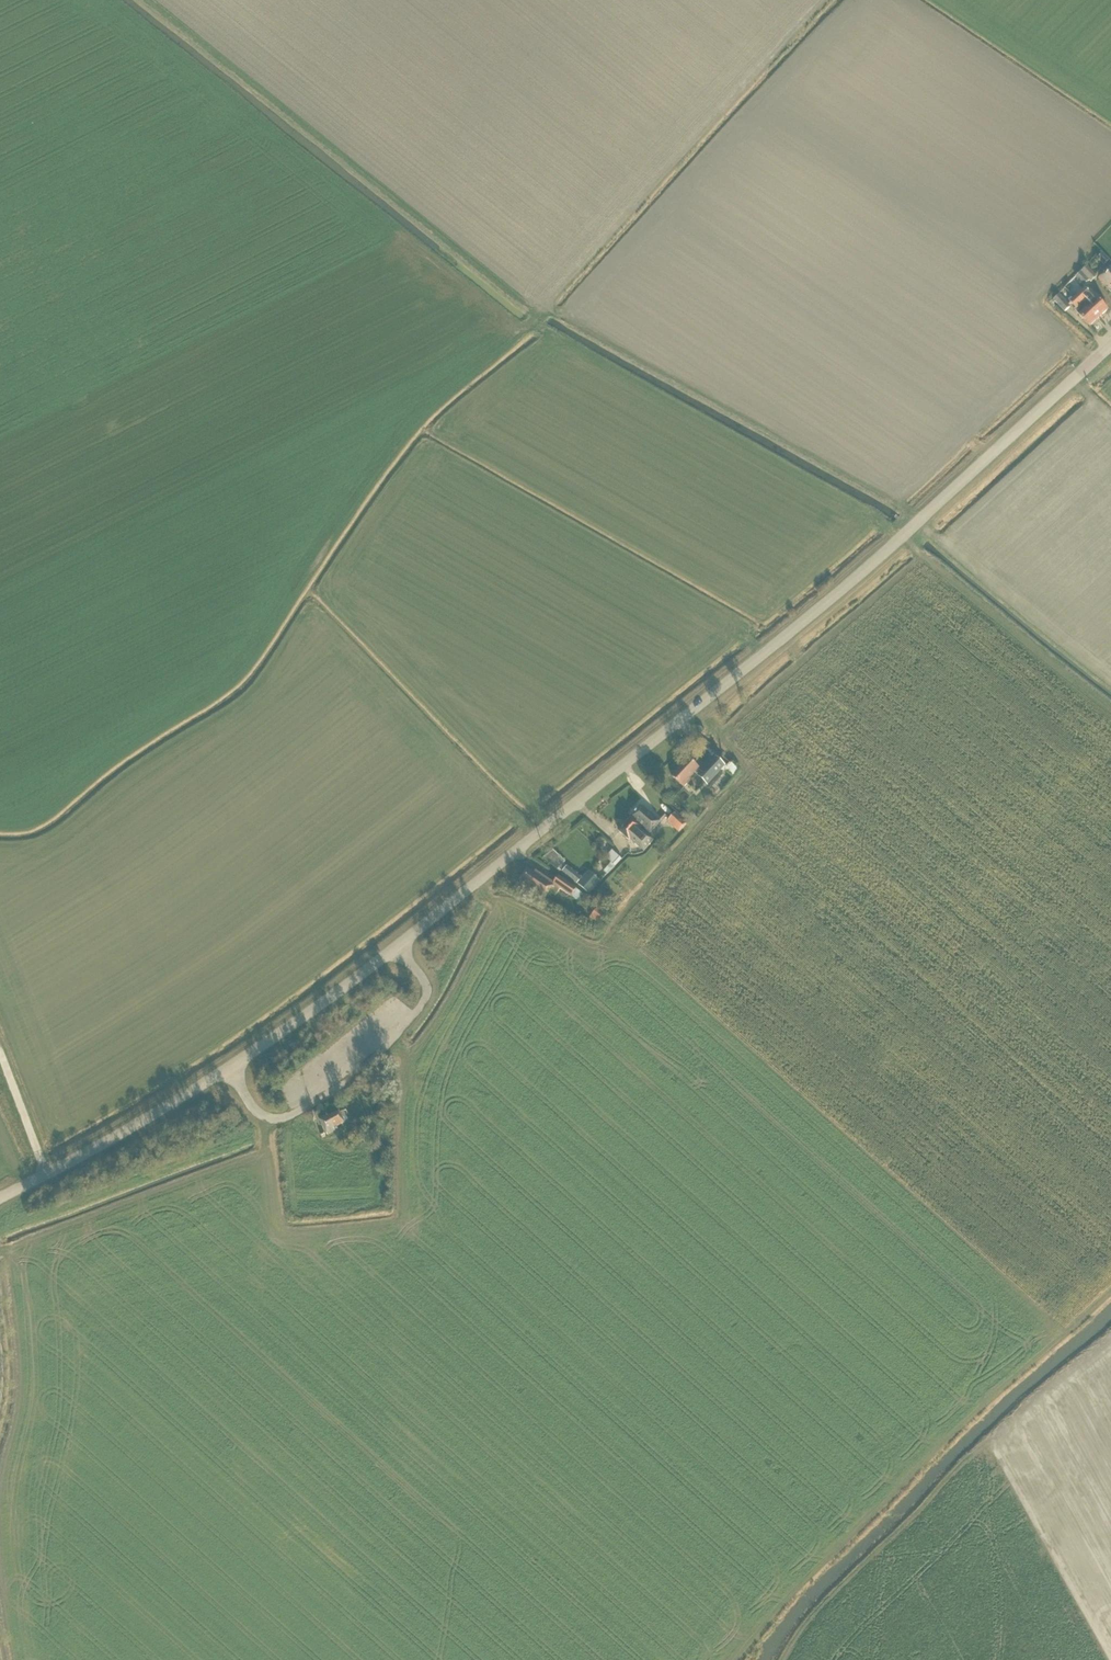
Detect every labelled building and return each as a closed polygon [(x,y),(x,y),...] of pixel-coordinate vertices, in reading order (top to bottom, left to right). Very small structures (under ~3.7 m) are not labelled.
[(1104,265),(1109,261),(1102,254),(1098,258),(1104,265)] [(1082,273),(1091,283),(1097,277),(1087,267),(1082,273)] [(1098,279),(1103,284),(1102,285),(1106,289),(1107,289),(1110,293),(1110,267),(1098,279)] [(1076,278),(1084,286),(1089,281),(1081,273),(1076,278)] [(1085,288),(1077,296),(1099,319),(1108,310),(1091,292),(1090,293),(1085,288)] [(1054,301),(1065,313),(1071,307),(1060,295),(1054,301)] [(1090,327),(1099,319),(1077,296),(1070,302),(1076,309),(1074,311),(1090,327)] [(702,773),(698,770),(699,769),(689,759),(672,777),(683,788),(690,781),(689,780),(695,774),(707,786),(725,767),(716,758),(702,773)] [(641,806),(631,818),(642,828),(649,835),(660,822),(641,806)] [(692,818),(685,811),(681,816),(692,825),(698,818),(696,815),(692,818)] [(668,822),(678,832),(687,824),(676,813),(668,822)] [(642,828),(631,818),(619,832),(629,841),(630,840),(644,852),(645,850),(653,841),(640,830),(642,828)] [(611,863),(612,864),(604,872),(608,875),(615,867),(615,868),(622,860),(618,856),(611,863)] [(549,893),(555,896),(560,889),(581,903),(586,896),(577,890),(577,889),(559,877),(554,884),(536,872),(534,874),(527,869),(520,881),(530,887),(528,889),(544,900),(549,893)] [(577,884),(589,894),(600,881),(589,871),(577,884)] [(590,919),(599,925),(608,914),(599,907),(590,919)] [(340,1058),(342,1063),(355,1058),(352,1053),(340,1058)] [(328,1117),(327,1114),(319,1119),(328,1135),(338,1130),(337,1127),(345,1123),(339,1111),(328,1117)]
